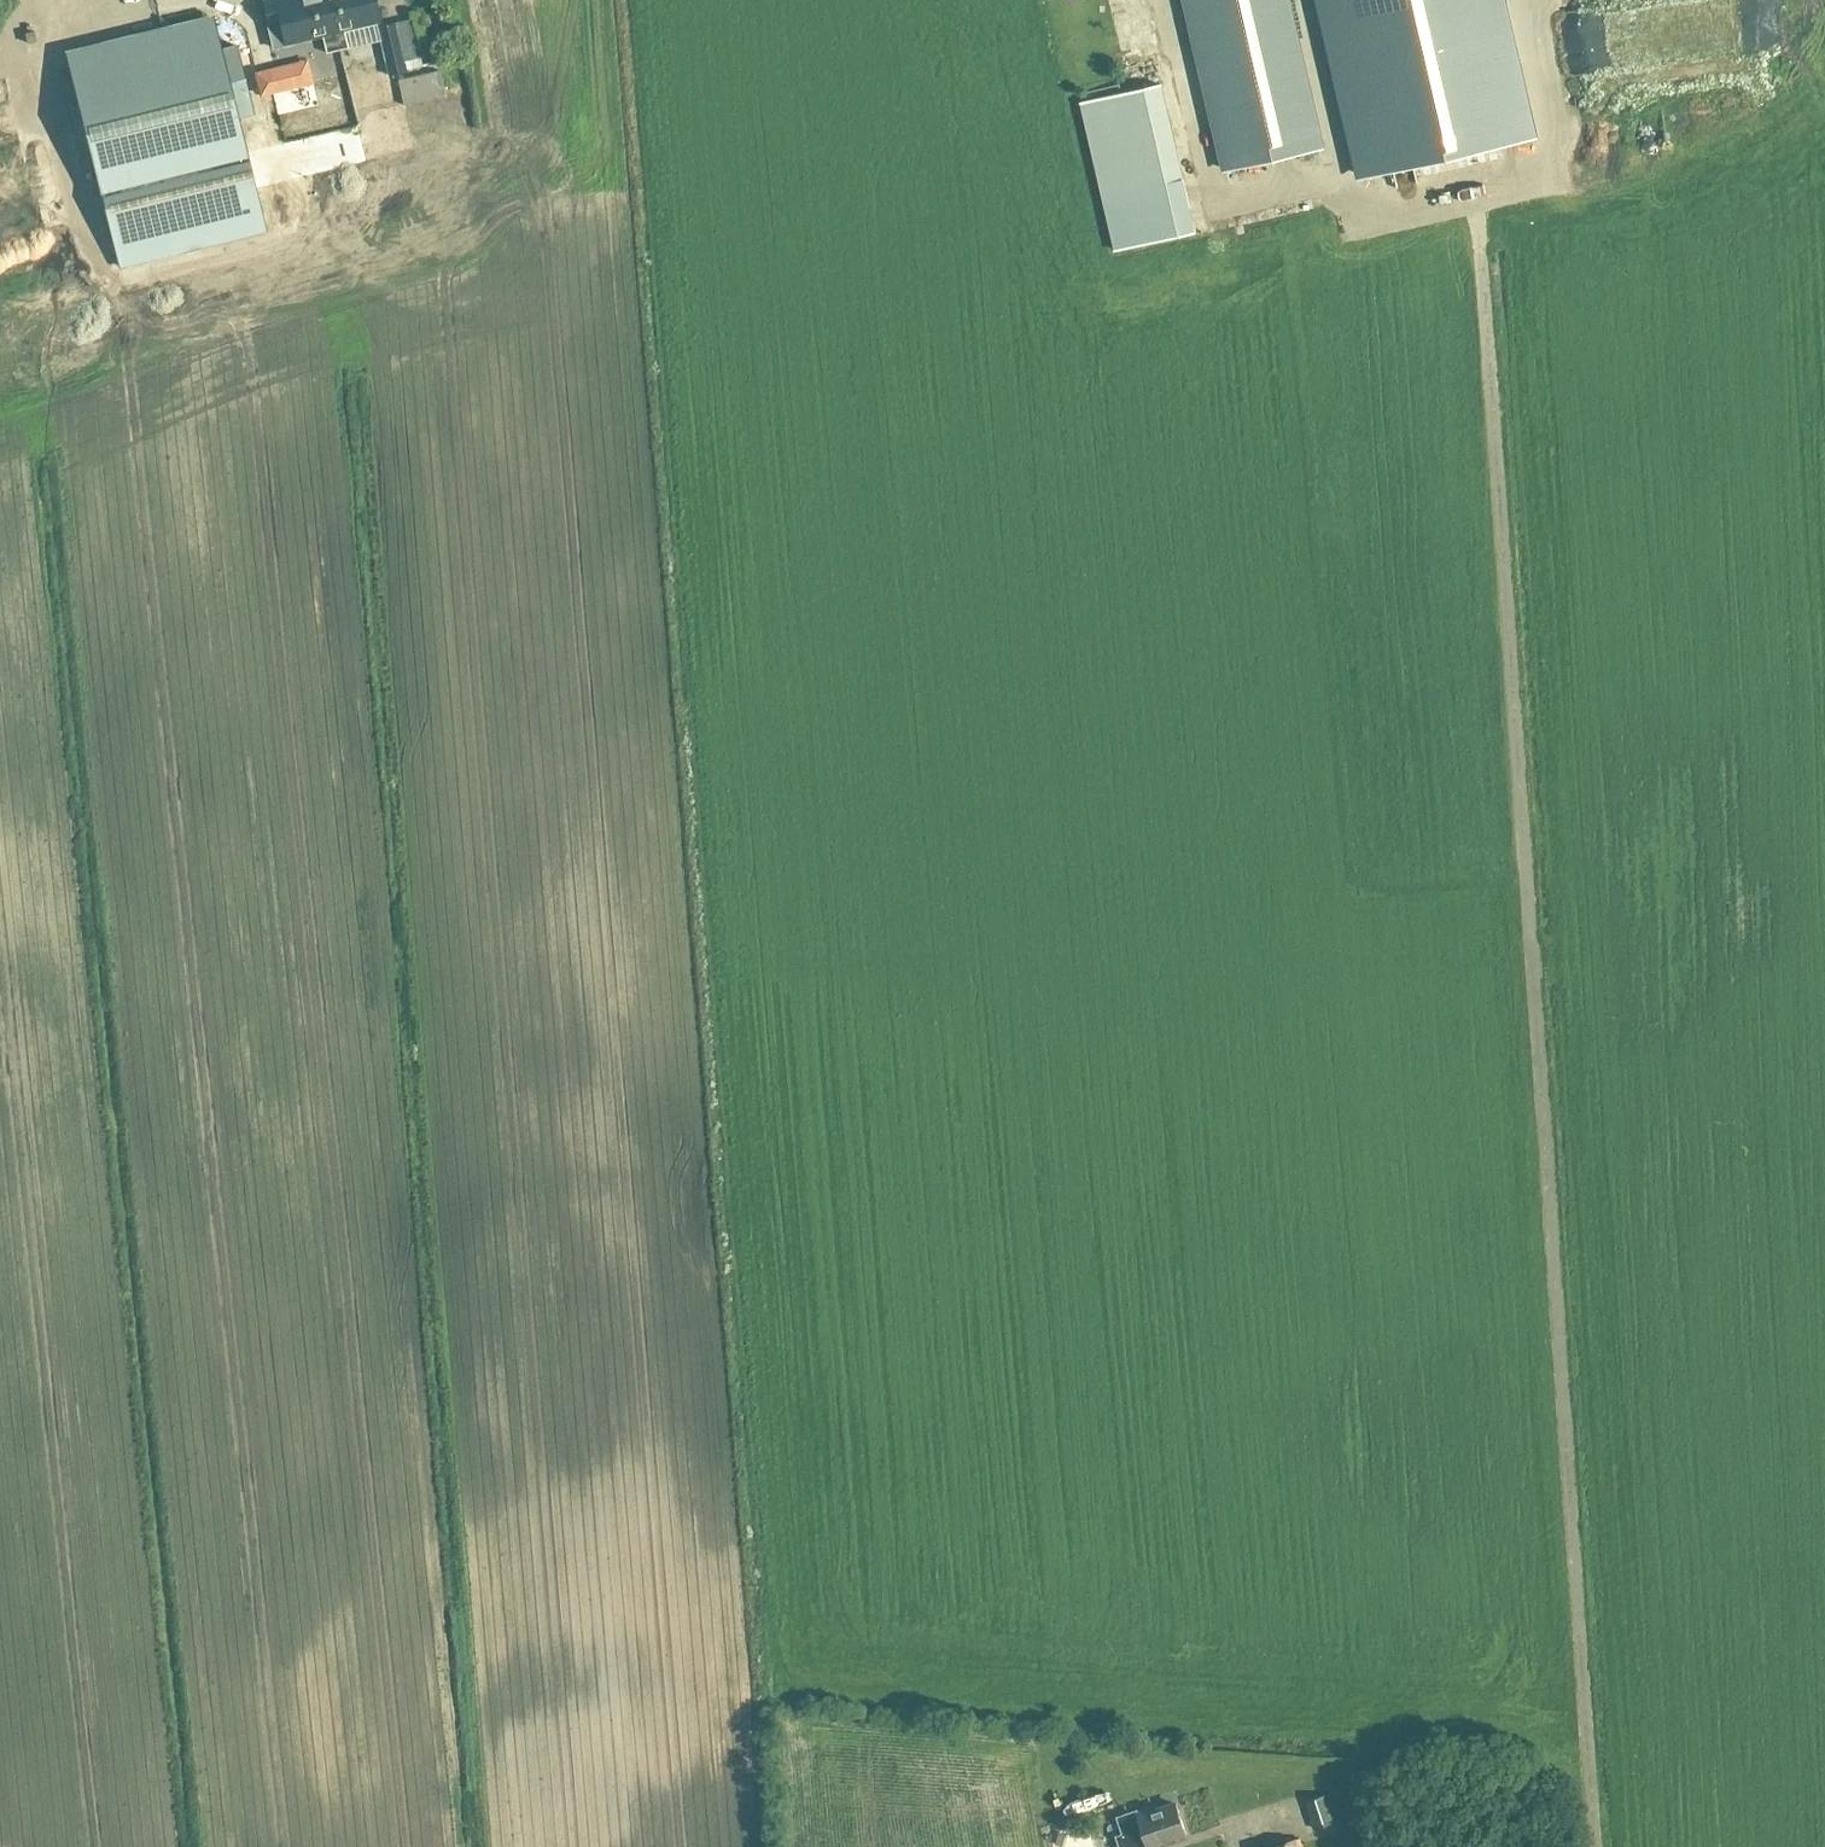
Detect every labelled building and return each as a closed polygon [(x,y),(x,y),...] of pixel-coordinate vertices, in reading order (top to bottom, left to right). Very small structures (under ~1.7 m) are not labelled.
[(282,22),(287,43),(323,34),(328,51),(338,48),(326,0),(275,0),(265,2),(271,25),(282,22)] [(338,48),(349,46),(345,29),(381,20),(376,0),(326,0),(338,48)] [(1229,169),(1324,146),(1289,0),(1188,0),(1229,169)] [(348,85),(286,100),(254,108),(239,44),(223,47),(217,19),(70,55),(92,147),(121,264),(314,216),(377,201),(356,116),(348,85)] [(405,59),(396,22),(379,26),(391,74),(408,70),(405,59)] [(29,41),(38,39),(36,30),(27,32),(29,41)] [(307,44),(255,60),(263,88),(315,73),(307,44)] [(1196,231),(1162,84),(1082,102),(1116,249),(1196,231)] [(1415,162),(1401,164),(1405,195),(1420,193),(1415,162)] [(0,172),(0,203),(35,194),(28,165),(0,172)] [(1334,1822),(1326,1794),(1307,1800),(1316,1828),(1334,1822)] [(1121,1826),(1128,1846),(1143,1846),(1142,1846),(1149,1844),(1150,1846),(1188,1834),(1178,1804),(1155,1811),(1154,1807),(1140,1811),(1139,1808),(1118,1816),(1121,1826)] [(1299,1838),(1270,1846),(1302,1846),(1299,1838)]
